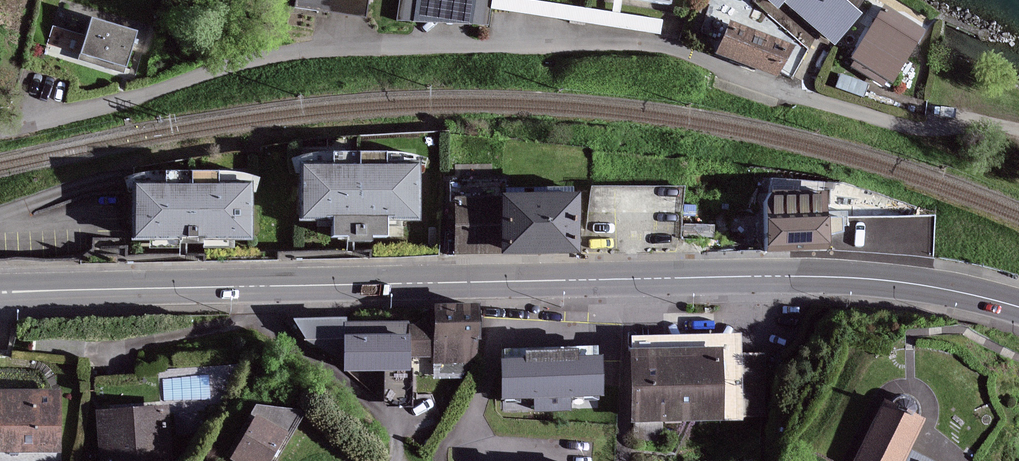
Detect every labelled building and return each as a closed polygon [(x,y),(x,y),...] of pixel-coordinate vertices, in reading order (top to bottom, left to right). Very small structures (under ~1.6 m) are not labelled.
[(296,5),(364,15),(367,0),(297,0),(296,5)] [(415,20),(418,0),(401,0),(399,18),(415,20)] [(415,20),(471,22),(474,0),(418,0),(415,20)] [(471,22),(488,24),(491,0),(474,0),(471,22)] [(529,0),(494,0),(493,7),(660,33),(662,20),(529,0)] [(861,13),(856,9),(862,0),(771,0),(778,7),(786,0),(835,43),(861,13)] [(59,44),(80,45),(81,7),(60,7),(59,44)] [(921,31),(883,8),(853,58),(890,81),(921,31)] [(135,31),(92,18),(80,58),(123,71),(135,31)] [(790,46),(731,23),(720,52),(779,74),(790,46)] [(419,169),(303,168),(303,215),(418,216),(419,169)] [(249,187),(138,186),(138,236),(248,237),(249,187)] [(768,248),(830,245),(828,216),(827,193),(766,195),(767,219),(768,248)] [(577,250),(577,195),(506,196),(507,251),(577,250)] [(458,197),(458,252),(507,251),(506,196),(484,197),(458,197)] [(479,306),(435,307),(436,326),(408,326),(408,357),(436,356),(436,362),(477,361),(477,338),(480,338),(479,306)] [(409,369),(408,357),(408,326),(408,323),(346,323),(346,370),(409,369)] [(741,335),(632,338),(632,351),(634,402),(634,419),(724,417),(743,416),(741,335)] [(504,360),(505,397),(535,396),(536,410),(569,409),(569,395),(603,395),(602,357),(596,357),(595,348),(506,350),(507,360),(504,360)] [(58,391),(0,391),(1,449),(58,449),(58,391)] [(907,451),(923,419),(883,400),(854,460),(927,460),(907,451)] [(101,413),(104,460),(151,460),(168,460),(165,409),(101,413)] [(256,417),(233,458),(238,460),(268,460),(284,432),(256,417)]
